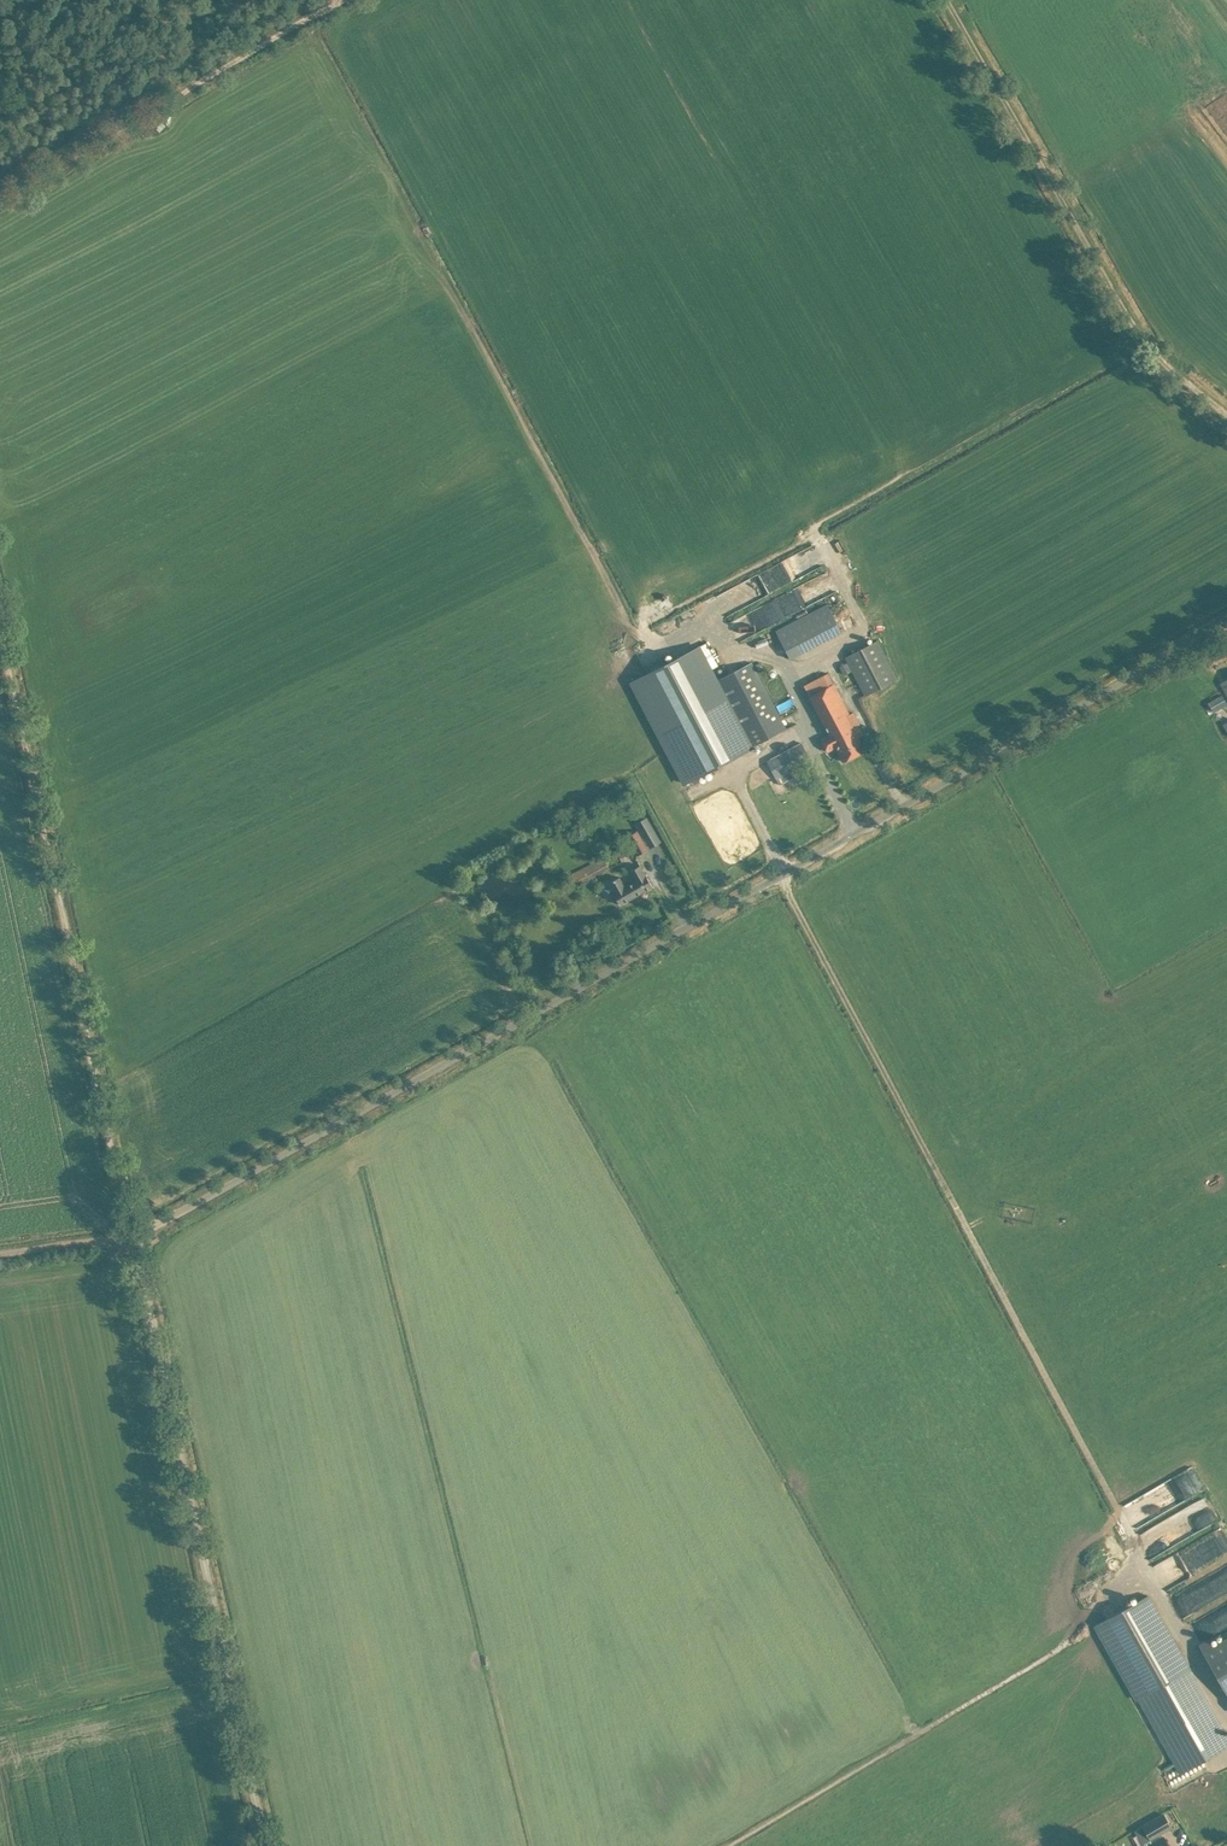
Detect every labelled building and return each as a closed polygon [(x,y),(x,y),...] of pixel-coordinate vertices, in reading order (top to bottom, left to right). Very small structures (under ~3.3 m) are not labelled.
[(806,550),(760,570),(763,575),(770,572),(778,590),(817,573),(806,550)] [(841,632),(826,604),(776,630),(791,659),(841,632)] [(770,622),(780,617),(777,611),(766,616),(770,622)] [(877,641),(846,657),(867,695),(897,678),(877,641)] [(649,672),(629,682),(683,785),(693,780),(754,748),(753,745),(751,746),(717,680),(719,679),(701,645),(649,672)] [(719,679),(717,680),(751,746),(753,745),(786,728),(752,662),(719,679)] [(860,724),(854,714),(853,712),(851,714),(829,672),(804,685),(830,734),(821,739),(827,751),(836,746),(844,761),(864,750),(857,736),(863,733),(859,725),(860,724)] [(1210,703),(1209,703),(1214,712),(1215,711),(1226,704),(1222,696),(1210,703)] [(1217,726),(1222,739),(1226,738),(1226,731),(1224,723),(1217,726)] [(811,760),(802,743),(768,761),(777,778),(811,760)] [(646,817),(636,823),(650,848),(661,842),(646,817)] [(636,831),(628,836),(638,853),(646,848),(636,831)] [(623,845),(616,850),(620,857),(628,853),(623,845)] [(592,862),(568,875),(573,885),(609,867),(604,856),(592,862)] [(618,877),(608,882),(620,904),(653,886),(646,874),(640,864),(630,870),(636,880),(624,887),(618,877)] [(1137,1701),(1181,1775),(1226,1748),(1226,1739),(1187,1671),(1192,1668),(1150,1594),(1093,1625),(1137,1701)] [(1202,1627),(1197,1631),(1200,1636),(1211,1627),(1205,1619),(1199,1624),(1202,1627)] [(1200,1645),(1226,1691),(1226,1639),(1215,1646),(1210,1639),(1200,1645)] [(1165,1838),(1165,1839),(1161,1832),(1171,1826),(1164,1813),(1135,1830),(1137,1833),(1145,1829),(1153,1842),(1146,1845),(1169,1845),(1165,1838)]
